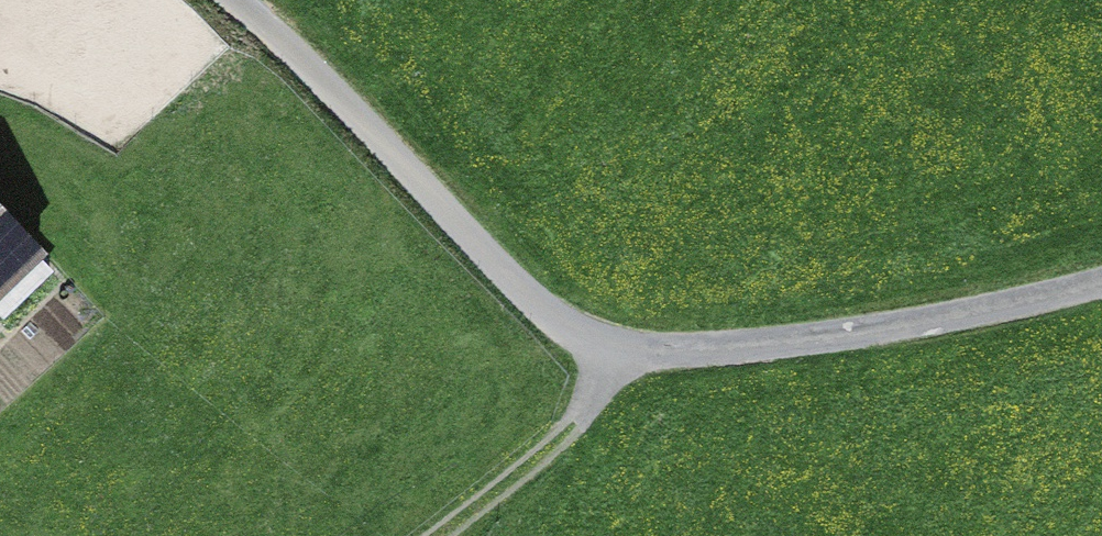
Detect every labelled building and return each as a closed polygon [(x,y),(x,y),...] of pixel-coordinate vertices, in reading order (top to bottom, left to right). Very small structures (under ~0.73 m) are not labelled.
[(79,250),(0,166),(0,324),(79,250)]
